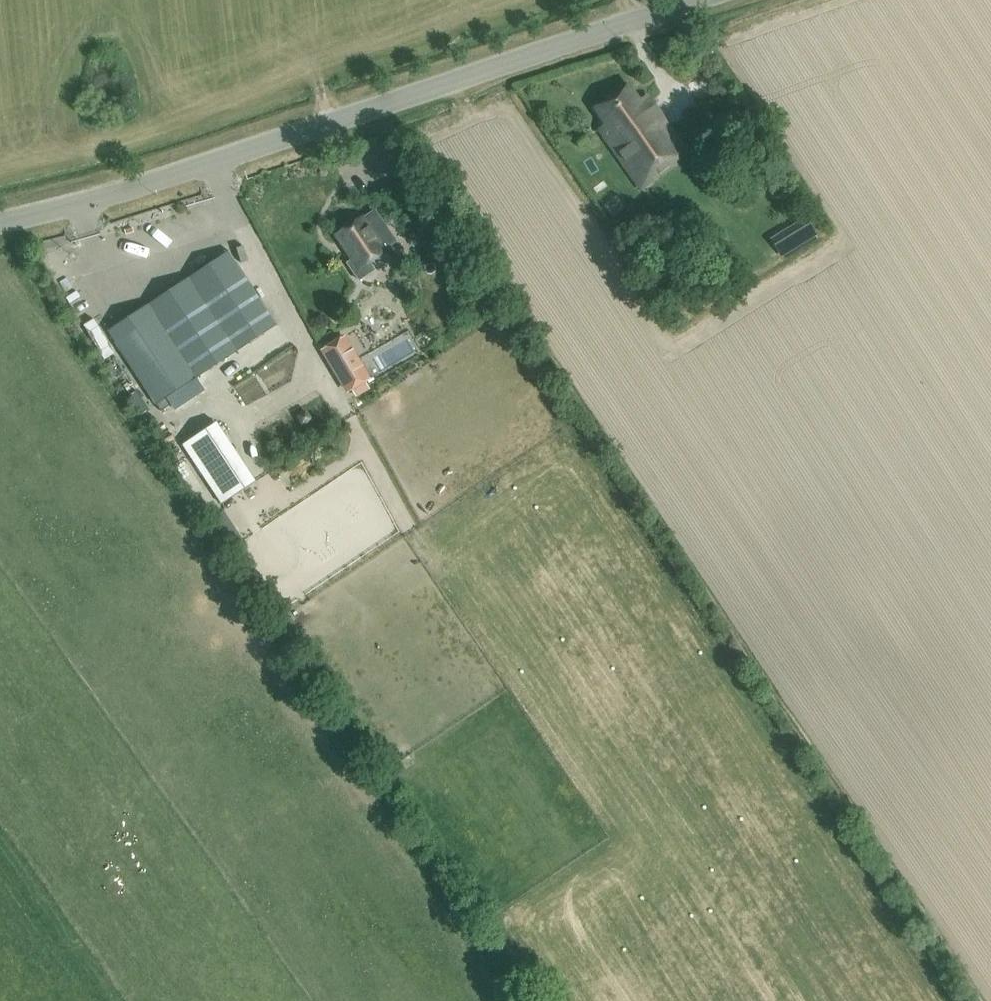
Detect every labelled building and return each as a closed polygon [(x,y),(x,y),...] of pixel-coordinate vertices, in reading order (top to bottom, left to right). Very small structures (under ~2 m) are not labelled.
[(640,187),(688,154),(688,153),(648,95),(640,101),(629,84),(595,108),(606,124),(600,129),(640,187)] [(584,132),(575,138),(580,144),(588,140),(584,132)] [(360,215),(342,228),(348,238),(340,243),(350,258),(344,262),(356,279),(372,269),(367,262),(384,250),(372,233),(384,225),(373,210),(362,218),(360,215)] [(156,404),(272,324),(229,261),(113,341),(156,404)] [(376,342),(386,362),(428,340),(418,320),(376,342)] [(340,339),(325,347),(333,361),(348,352),(340,339)] [(276,383),(291,377),(281,353),(266,359),(276,383)] [(356,366),(341,375),(350,389),(364,380),(356,366)] [(261,368),(240,375),(243,386),(265,379),(261,368)] [(216,421),(182,443),(221,503),(255,481),(216,421)]
